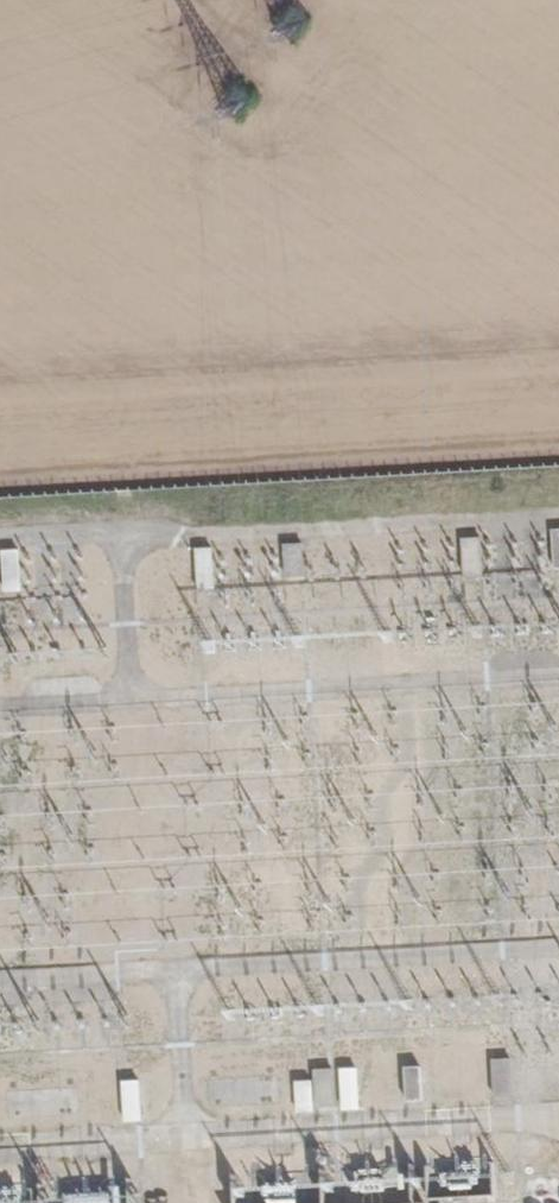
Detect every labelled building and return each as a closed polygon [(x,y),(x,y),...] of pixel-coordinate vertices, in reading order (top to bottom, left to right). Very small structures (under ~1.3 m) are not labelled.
[(482,538),(462,538),(462,573),(482,573),(482,538)] [(304,543),(289,544),(291,576),(306,575),(304,543)] [(214,547),(196,547),(196,590),(215,589),(214,547)] [(20,550),(3,550),(4,591),(21,590),(20,550)] [(512,1058),(492,1059),(494,1096),(515,1095),(512,1058)] [(421,1066),(405,1067),(408,1101),(424,1100),(421,1066)] [(334,1067),(316,1068),(318,1107),(336,1106),(334,1067)] [(359,1067),(340,1067),(342,1110),(361,1109),(359,1067)] [(141,1080),(123,1081),(125,1121),(143,1120),(141,1080)] [(315,1081),(296,1082),(297,1112),(315,1112),(315,1081)] [(268,1189),(271,1202),(297,1202),(295,1185),(268,1189)] [(28,1198),(28,1196),(0,1198),(0,1202),(129,1202),(128,1192),(28,1198)]
